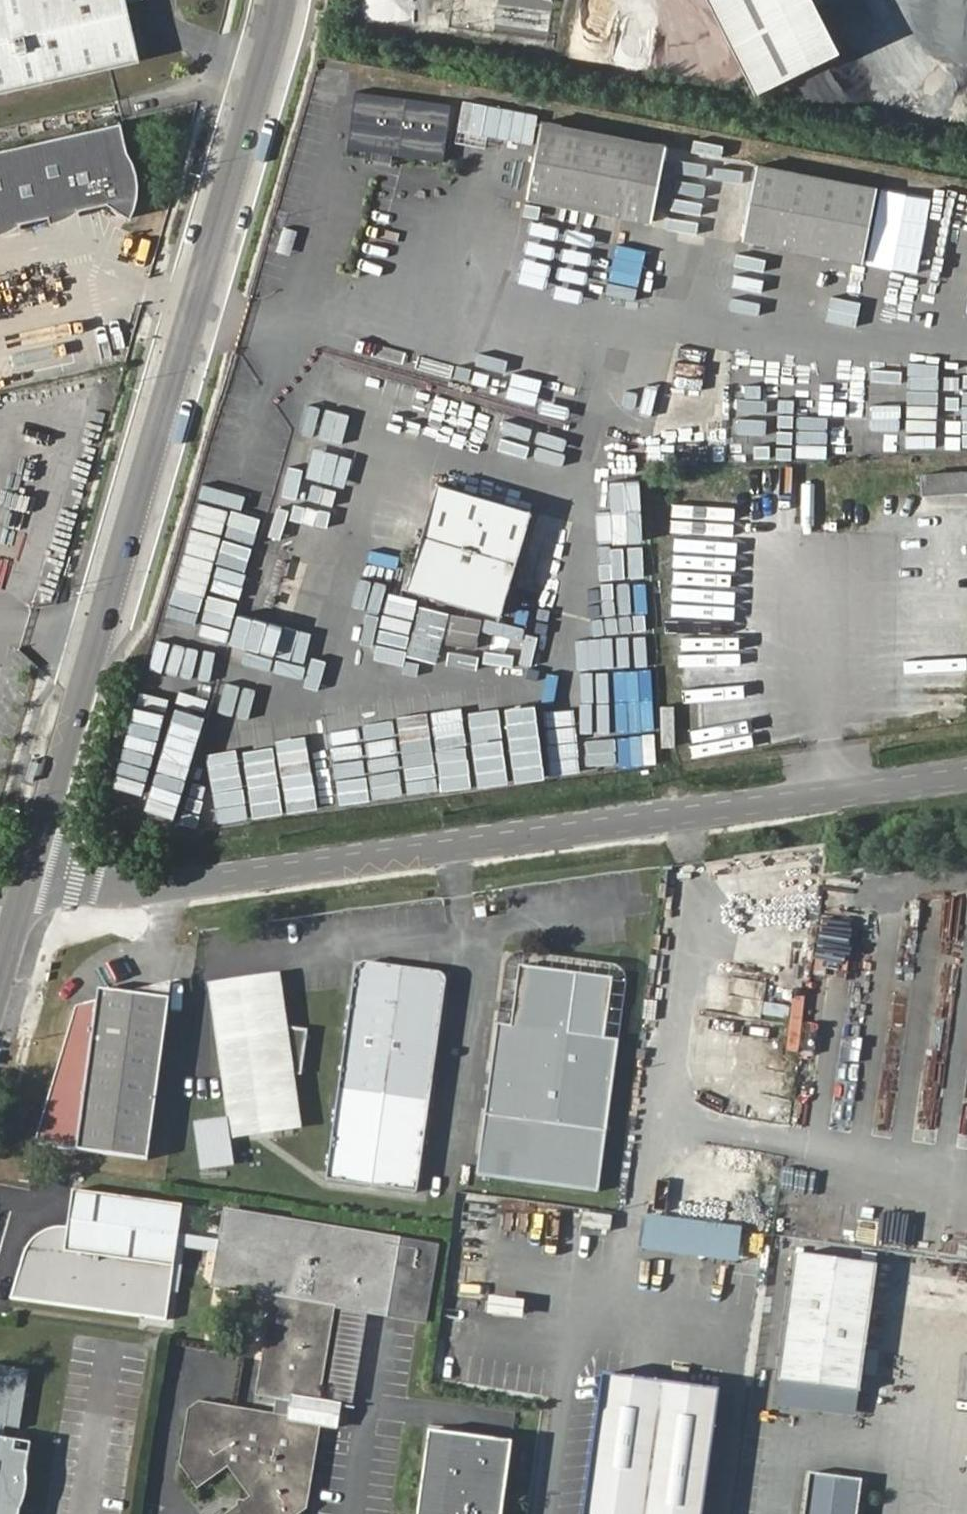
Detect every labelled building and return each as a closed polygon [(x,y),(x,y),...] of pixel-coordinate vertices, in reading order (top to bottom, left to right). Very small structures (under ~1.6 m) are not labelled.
[(136,3),(150,0),(151,0),(0,0),(0,89),(147,59),(141,27),(128,30),(125,5),(136,3)] [(815,0),(708,0),(752,87),(837,44),(815,0)] [(141,27),(136,3),(125,5),(128,30),(141,27)] [(438,106),(344,93),(342,107),(364,112),(362,125),(381,138),(392,140),(390,160),(430,165),(438,106)] [(0,138),(0,214),(108,195),(130,207),(133,205),(142,186),(141,176),(135,166),(126,113),(0,138)] [(529,120),(513,201),(638,226),(654,145),(529,120)] [(866,187),(746,163),(730,244),(850,267),(866,187)] [(608,291),(637,296),(645,246),(616,241),(608,291)] [(601,463),(601,488),(642,488),(643,464),(601,463)] [(283,472),(275,501),(310,511),(318,482),(283,472)] [(926,497),(966,496),(966,476),(926,479),(926,497)] [(442,481),(411,586),(505,614),(539,511),(442,481)] [(267,539),(302,543),(306,514),(270,509),(267,539)] [(218,565),(213,581),(231,586),(242,545),(201,534),(194,559),(218,565)] [(675,703),(658,703),(658,747),(674,747),(675,703)] [(654,724),(630,723),(628,758),(651,760),(654,724)] [(346,974),(320,1179),(410,1192),(438,987),(429,970),(359,961),(346,974)] [(471,1173),(507,1178),(537,967),(515,964),(506,1025),(491,1022),(471,1173)] [(537,967),(507,1178),(596,1192),(618,1044),(599,1039),(608,980),(537,967)] [(213,1005),(230,1133),(255,1137),(260,1129),(271,1139),(299,1128),(285,1076),(304,1076),(309,1032),(272,1024),(267,1005),(273,994),(272,991),(266,980),(262,978),(252,976),(228,979),(216,994),(213,1005)] [(66,1008),(28,1144),(138,1160),(165,982),(126,977),(66,1008)] [(218,1133),(199,1136),(203,1163),(222,1160),(218,1133)] [(169,1320),(184,1206),(74,1191),(69,1229),(61,1228),(56,1229),(51,1230),(47,1231),(33,1241),(31,1244),(28,1248),(13,1299),(169,1320)] [(204,1401),(188,1413),(179,1465),(197,1489),(231,1467),(253,1499),(231,1513),(300,1513),(309,1508),(324,1423),(293,1418),(296,1403),(321,1407),(339,1307),(392,1315),(403,1236),(225,1209),(212,1287),(276,1297),(259,1397),(278,1400),(276,1413),(204,1401)] [(742,1229),(643,1215),(638,1249),(738,1262),(742,1229)] [(877,1266),(795,1254),(778,1380),(860,1392),(877,1266)] [(890,1255),(884,1284),(914,1290),(919,1261),(890,1255)] [(20,1428),(29,1369),(0,1365),(0,1425),(20,1428)] [(583,1513),(706,1513),(724,1389),(604,1372),(583,1513)] [(856,1417),(860,1392),(778,1380),(774,1405),(856,1417)] [(432,1429),(420,1513),(504,1513),(515,1441),(432,1429)] [(31,1456),(16,1455),(17,1446),(0,1443),(0,1513),(23,1513),(31,1456)] [(811,1471),(805,1513),(859,1513),(864,1478),(811,1471)]
